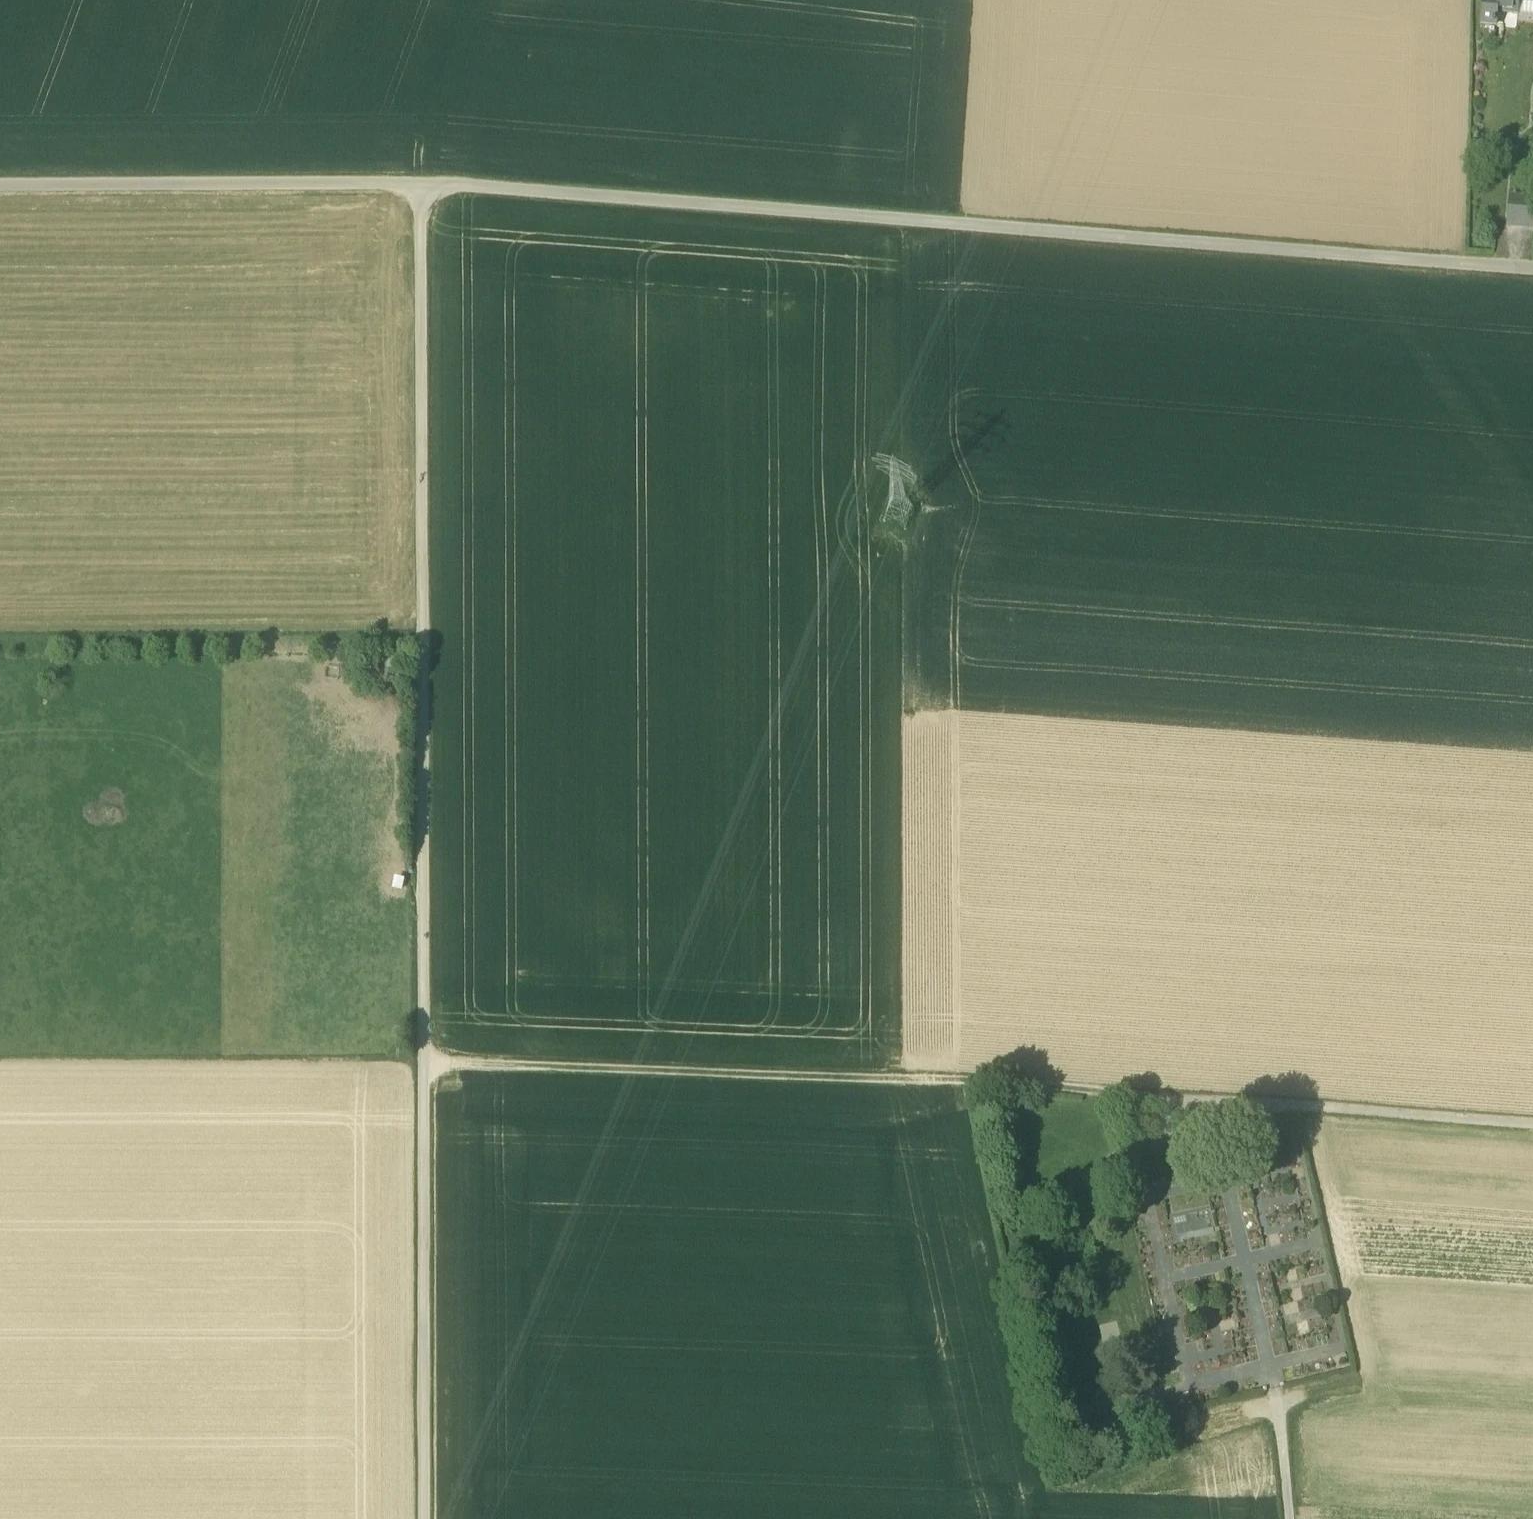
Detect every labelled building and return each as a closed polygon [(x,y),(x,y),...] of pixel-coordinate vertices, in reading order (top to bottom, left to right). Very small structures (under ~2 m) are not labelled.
[(1497,1),(1499,1),(1498,14),(1520,16),(1521,2),(1532,3),(1532,0),(1497,0),(1497,1)] [(1481,29),(1497,30),(1498,14),(1499,1),(1497,1),(1483,1),(1481,29)] [(1512,200),(1510,228),(1532,230),(1532,202),(1512,200)] [(1203,1186),(1167,1192),(1175,1233),(1210,1227),(1203,1186)] [(1075,1461),(1079,1474),(1088,1471),(1084,1458),(1075,1461)]
